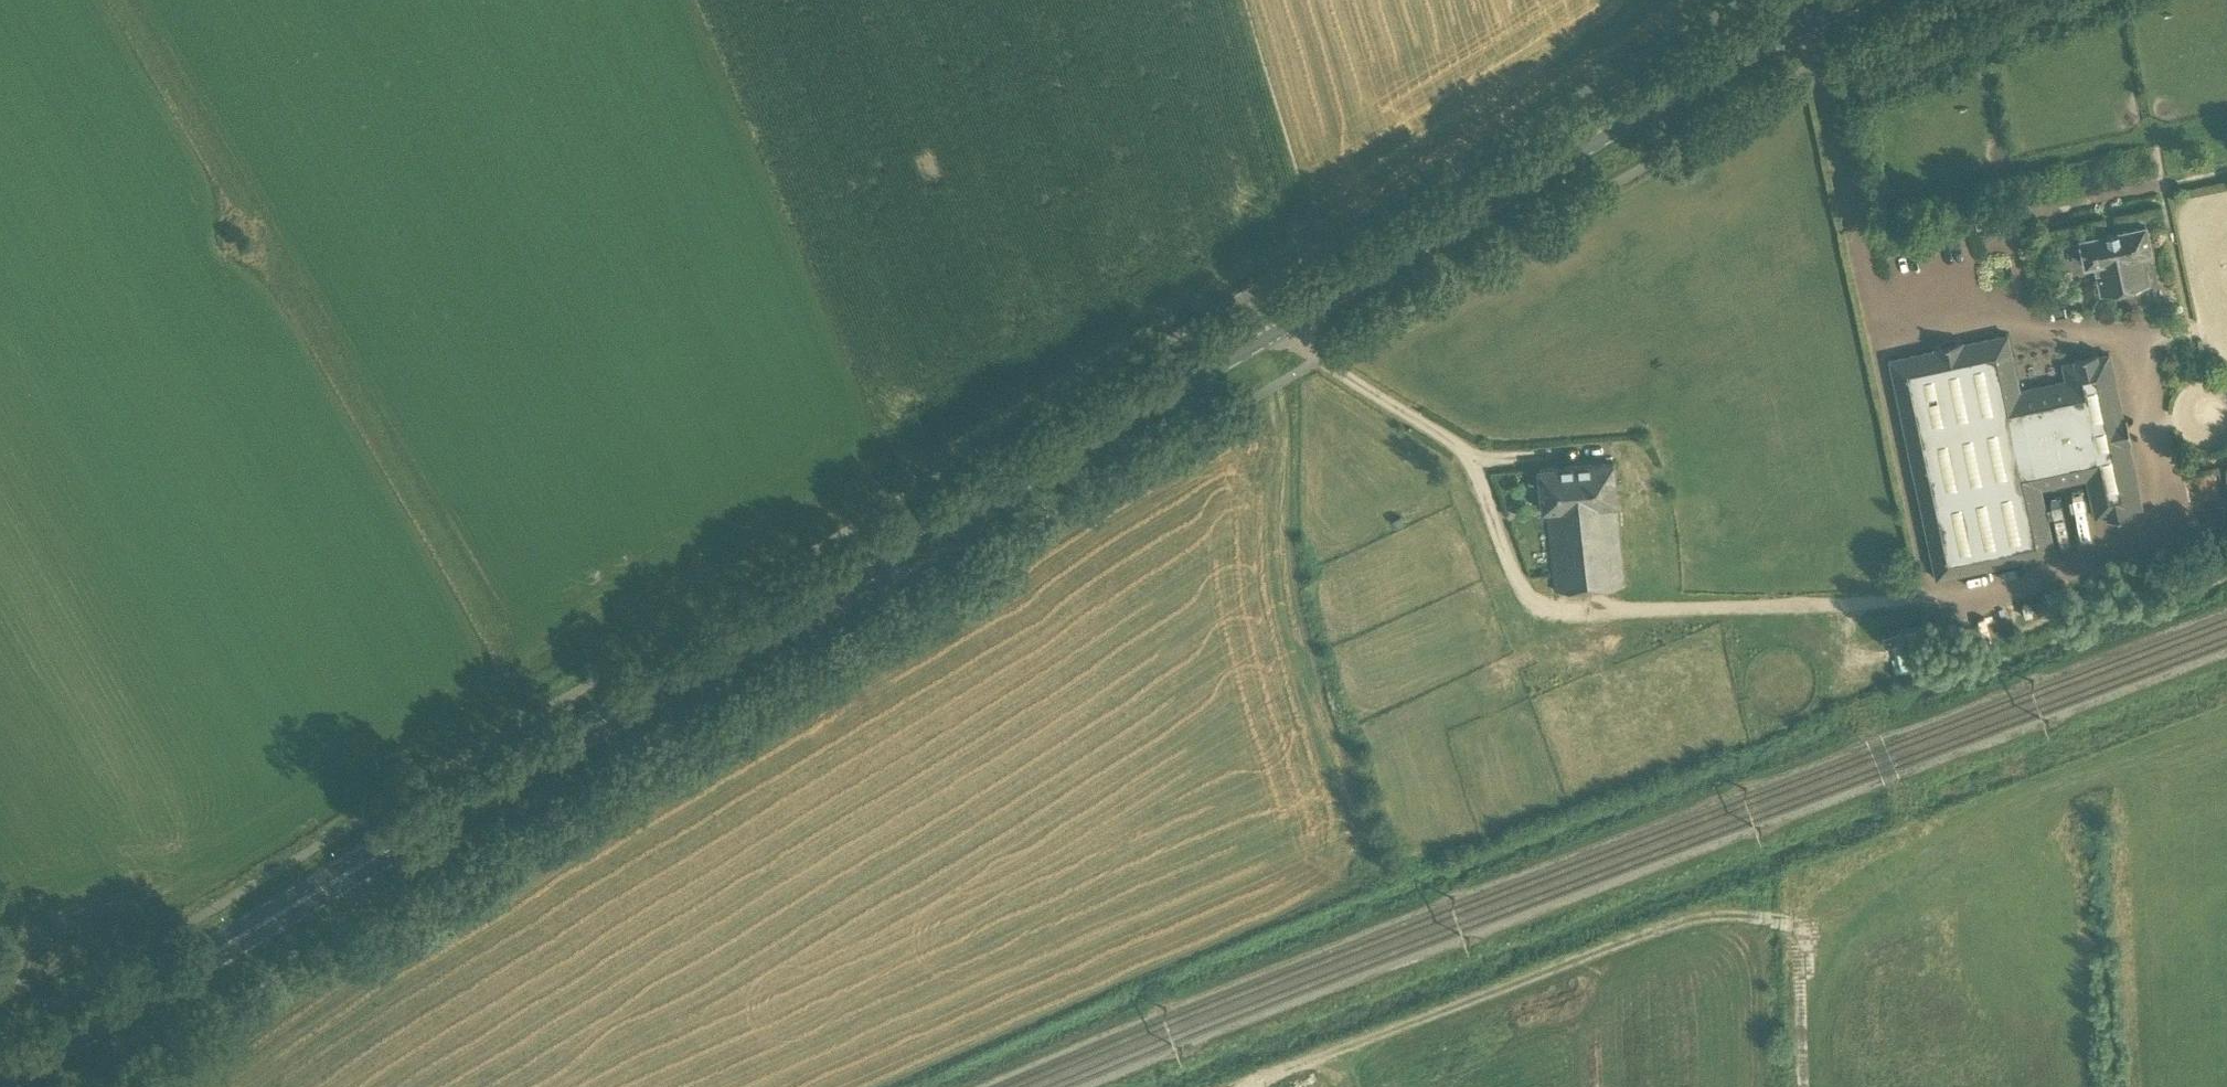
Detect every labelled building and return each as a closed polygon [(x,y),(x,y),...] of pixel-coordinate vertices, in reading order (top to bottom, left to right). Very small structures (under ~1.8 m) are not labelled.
[(2102,295),(2149,285),(2142,253),(2149,252),(2151,251),(2146,225),(2081,239),(2087,265),(2088,265),(2096,264),(2102,295)] [(2041,488),(2088,478),(2096,517),(2108,515),(2109,518),(2131,513),(2130,510),(2143,507),(2128,441),(2132,440),(2127,419),(2124,420),(2110,354),(2097,356),(2096,353),(2075,357),(2075,361),(2063,363),(2067,380),(2020,390),(2008,334),(1963,343),(1963,340),(1934,346),(1935,349),(1890,359),(1937,578),(2055,553),(2041,488)] [(1547,509),(1554,590),(1626,583),(1618,502),(1619,502),(1615,461),(1540,468),(1544,509),(1547,509)] [(2192,515),(2226,507),(2217,465),(2183,472),(2192,515)] [(1401,516),(1393,519),(1396,525),(1403,522),(1401,516)]
